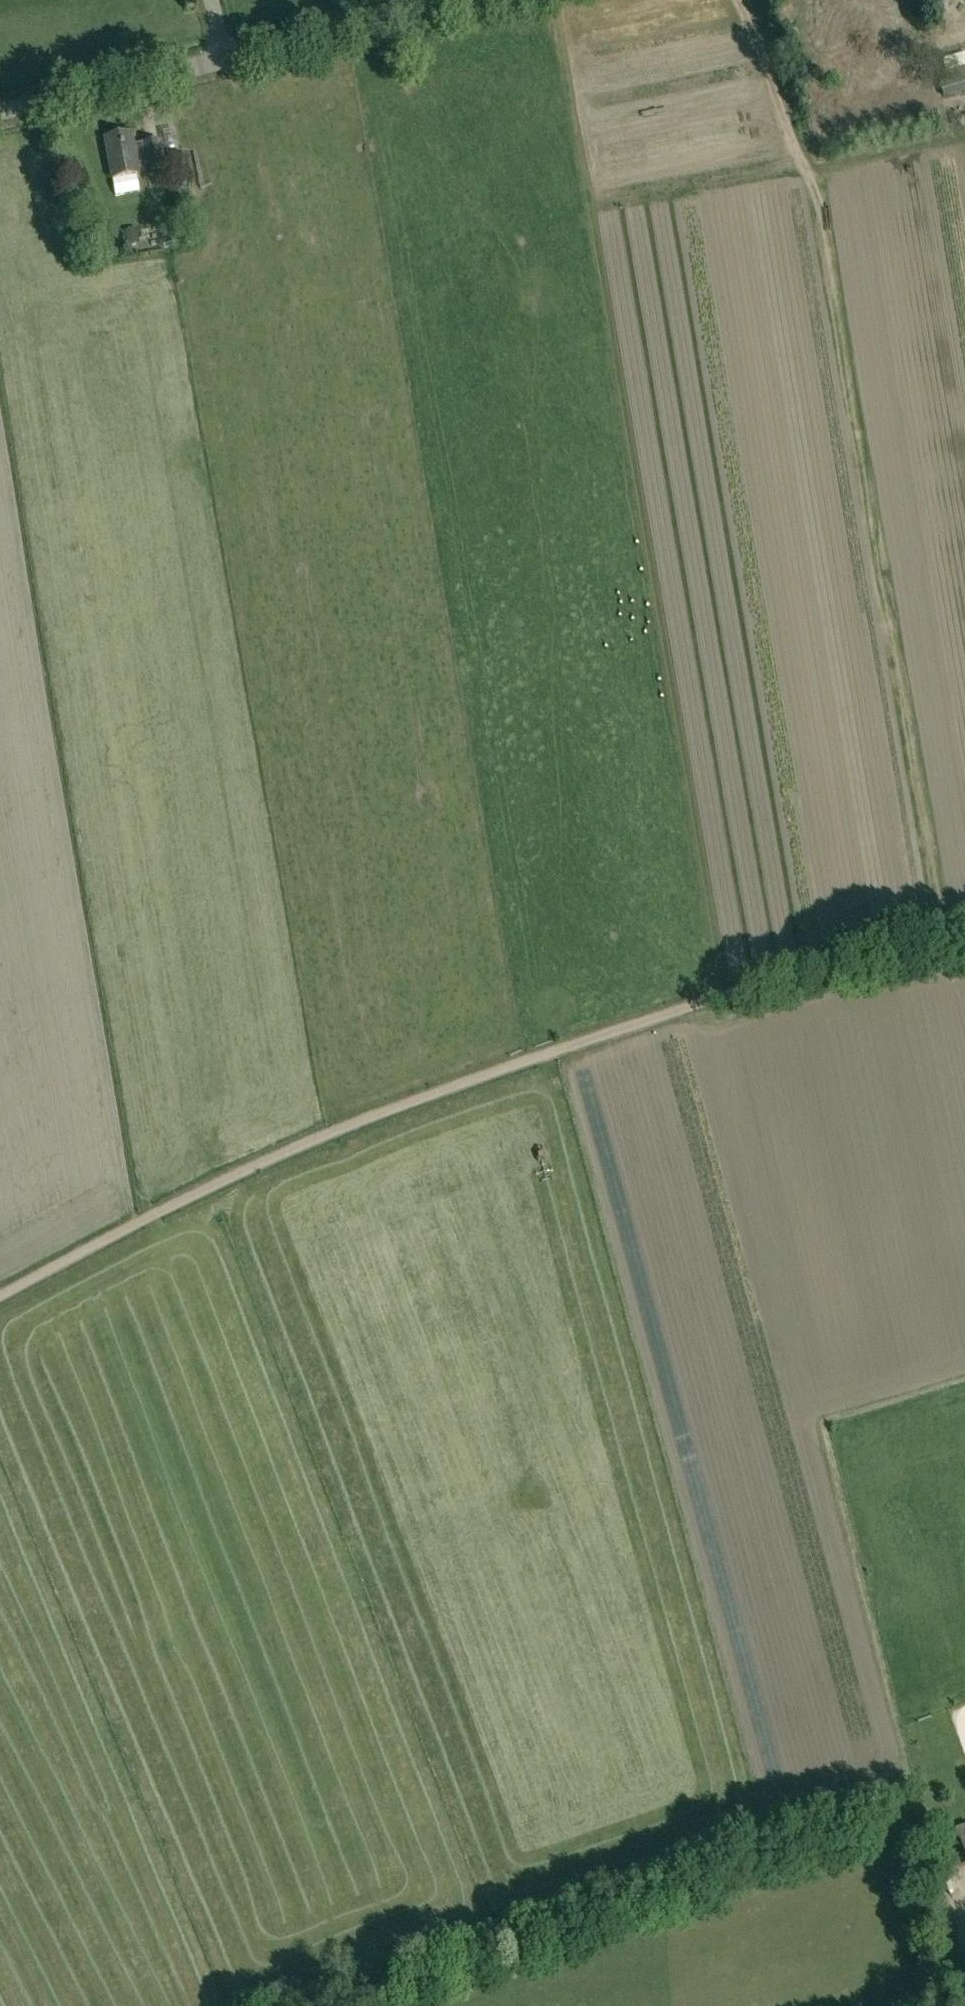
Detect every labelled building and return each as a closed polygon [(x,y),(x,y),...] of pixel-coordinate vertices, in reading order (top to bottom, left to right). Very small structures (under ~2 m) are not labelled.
[(939,74),(946,97),(964,91),(964,66),(939,74)] [(140,173),(148,172),(143,143),(134,145),(132,134),(105,139),(113,179),(140,174),(140,173)] [(148,172),(165,169),(159,139),(142,143),(143,143),(148,172)] [(955,1830),(964,1854),(964,1826),(955,1830)]
